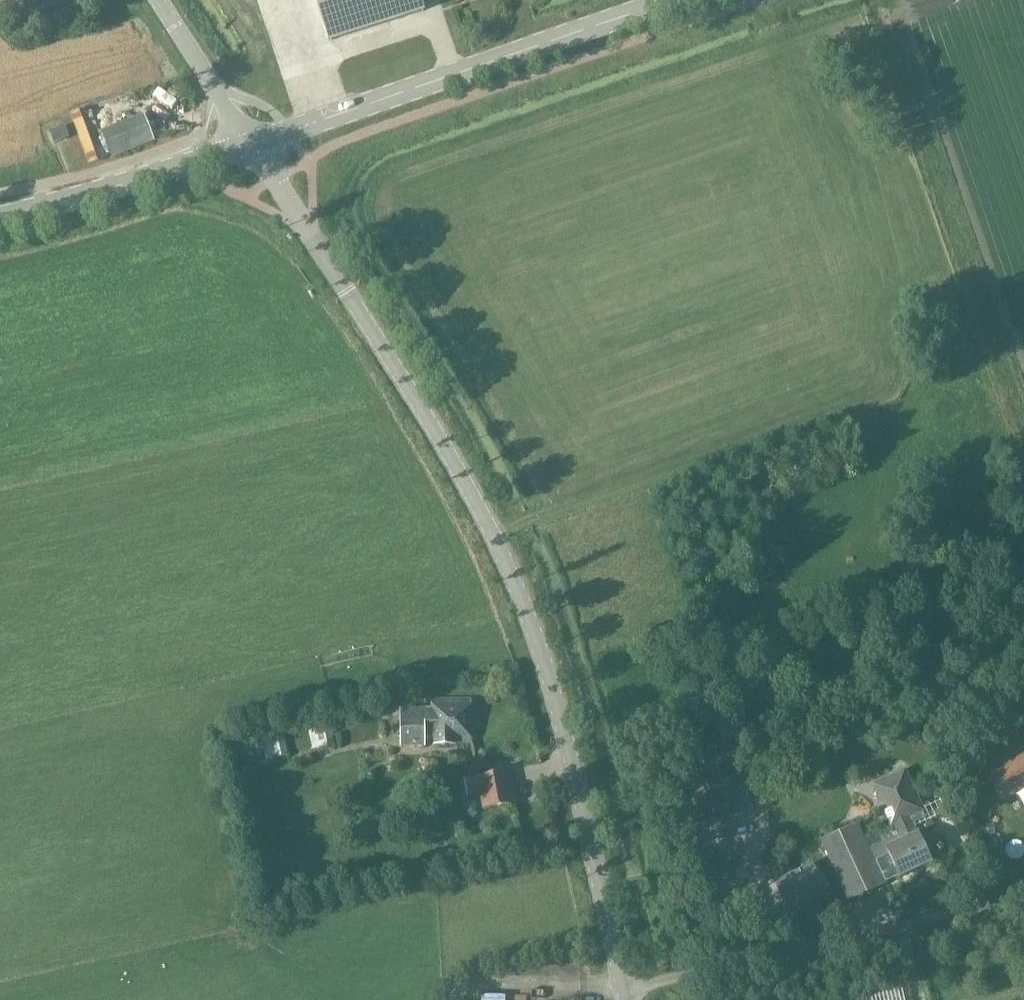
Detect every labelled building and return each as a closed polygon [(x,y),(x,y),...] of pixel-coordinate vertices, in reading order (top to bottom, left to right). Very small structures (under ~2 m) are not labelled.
[(328,41),(423,10),(420,0),(315,0),(328,41)] [(143,115),(100,132),(110,157),(153,140),(143,115)] [(69,138),(64,125),(48,132),(53,144),(69,138)] [(471,699),(469,699),(431,699),(431,715),(423,715),(423,712),(399,712),(400,746),(424,746),(423,735),(430,735),(430,729),(433,729),(434,743),(435,743),(435,742),(470,742),(470,743),(471,743),(471,699)] [(307,723),(312,749),(335,744),(329,718),(307,723)] [(288,754),(282,729),(260,734),(260,733),(242,737),(243,743),(261,740),(265,759),(288,754)] [(989,778),(1003,801),(1023,789),(1023,756),(989,778)] [(735,814),(725,768),(685,777),(695,822),(735,814)] [(513,803),(507,770),(463,779),(466,797),(479,794),(482,809),(513,803)] [(897,834),(868,848),(883,882),(899,875),(900,876),(931,860),(916,831),(915,831),(906,813),(918,807),(899,770),(871,784),(883,809),(881,810),(888,825),(892,823),(897,834)] [(857,824),(821,841),(824,848),(831,863),(847,900),(883,883),(883,882),(868,848),(857,824)] [(813,863),(778,884),(794,909),(828,889),(813,863)]
